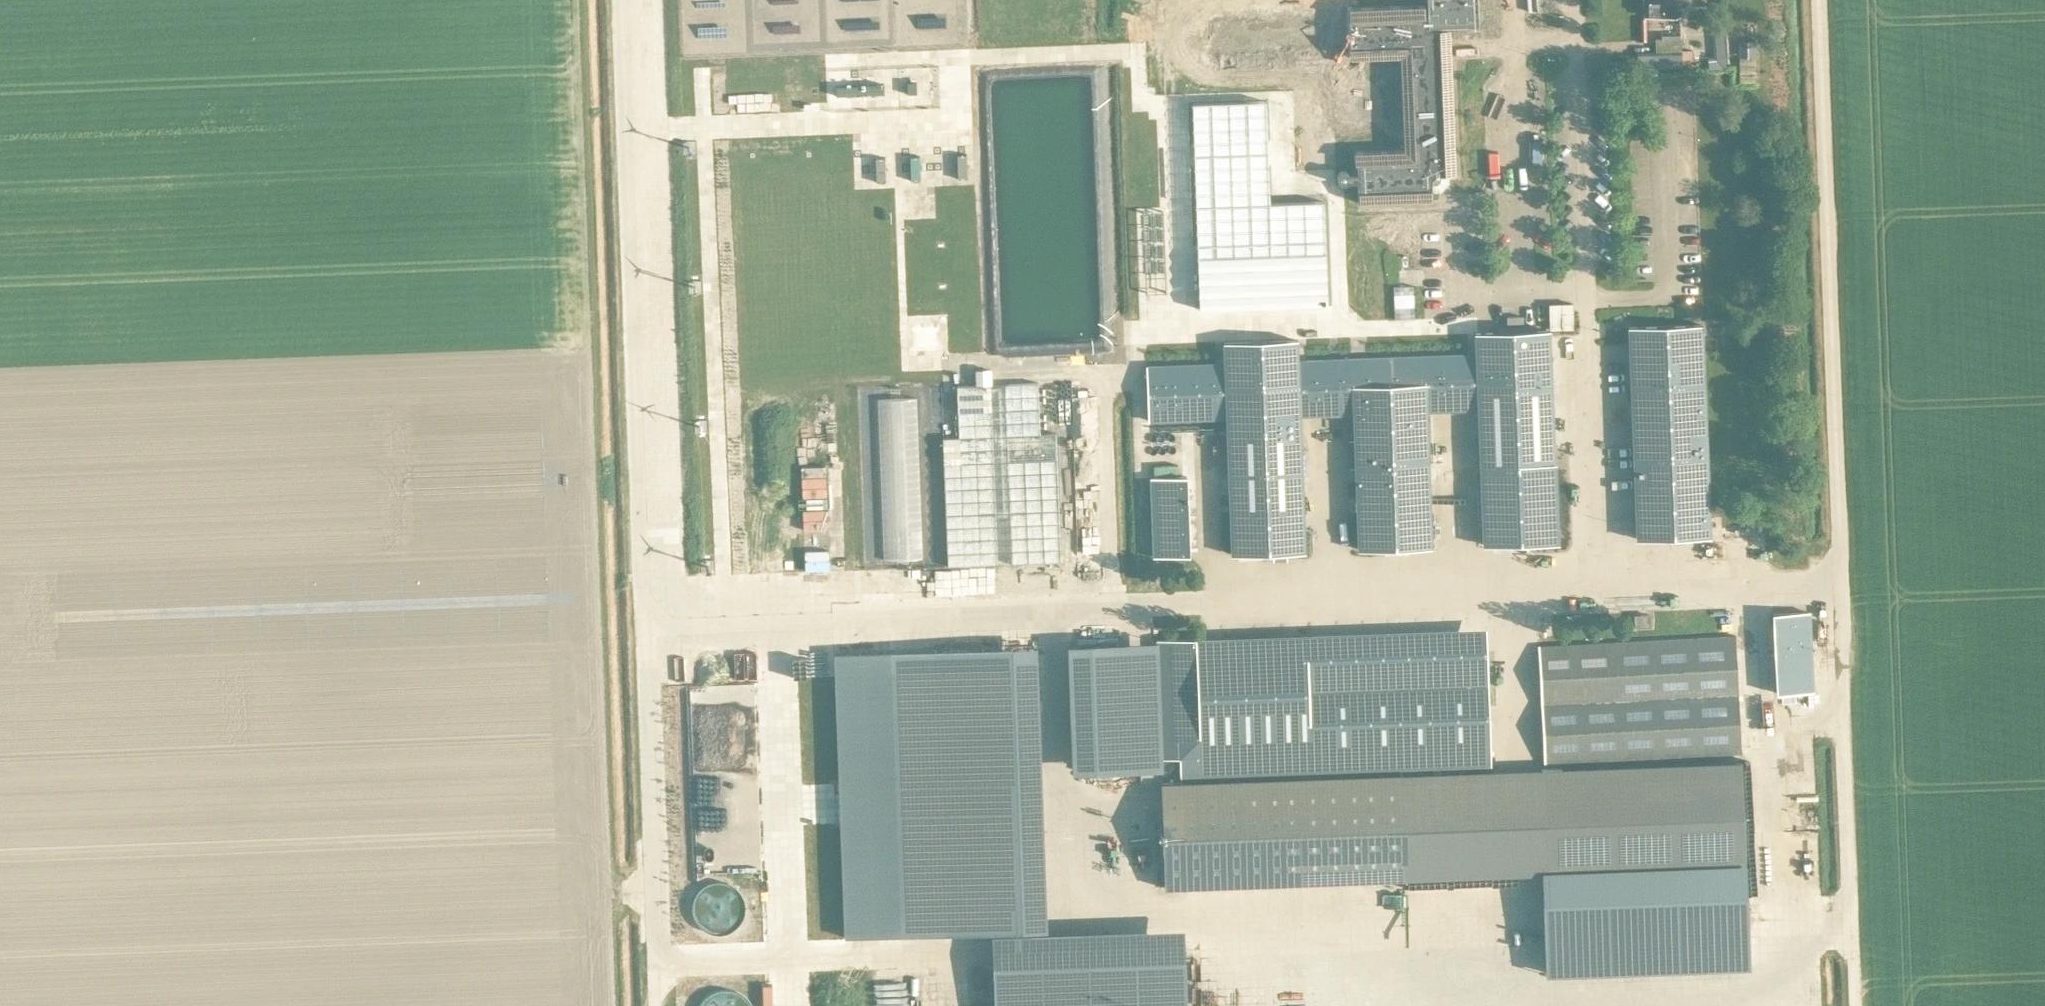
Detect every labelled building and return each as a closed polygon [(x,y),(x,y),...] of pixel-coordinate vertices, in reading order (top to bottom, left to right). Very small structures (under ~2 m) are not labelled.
[(1346,186),(1347,185),(1355,185),(1356,206),(1431,203),(1430,182),(1433,179),(1454,178),(1449,60),(1439,61),(1438,30),(1477,28),(1475,0),(1425,0),(1426,18),(1424,18),(1423,9),(1205,16),(1206,38),(1197,38),(1196,37),(1194,36),(1193,36),(1191,36),(1190,36),(1189,37),(1187,38),(1187,39),(1186,40),(1186,42),(1186,43),(1186,45),(1186,46),(1187,47),(1188,48),(1190,49),(1191,49),(1193,49),(1194,49),(1195,48),(1197,48),(1197,47),(1206,47),(1207,67),(1398,60),(1402,153),(1354,155),(1355,176),(1346,176),(1345,175),(1344,175),(1342,174),(1341,174),(1340,175),(1338,175),(1337,176),(1336,177),(1335,178),(1335,180),(1335,181),(1335,183),(1336,184),(1337,185),(1338,186),(1339,187),(1340,187),(1342,187),(1343,187),(1345,187),(1346,186)] [(1677,0),(1643,0),(1643,19),(1678,18),(1677,0)] [(1653,42),(1655,70),(1680,70),(1679,41),(1653,42)] [(1264,104),(1189,107),(1197,313),(1325,308),(1321,204),(1267,206),(1264,104)] [(1413,322),(1412,289),(1391,290),(1392,323),(1413,322)] [(1708,539),(1700,328),(1627,331),(1635,542),(1708,539)] [(1145,370),(1147,424),(1216,422),(1216,417),(1225,417),(1230,558),(1303,555),(1298,413),(1307,413),(1307,418),(1352,417),(1357,553),(1430,550),(1425,414),(1477,412),(1482,548),(1555,545),(1547,334),(1474,337),(1475,358),(1296,364),(1295,344),(1222,346),(1223,367),(1214,368),(1145,370)] [(942,467),(946,570),(1059,566),(1054,437),(1038,438),(1036,386),(955,389),(958,466),(942,467)] [(875,403),(881,563),(921,562),(915,402),(875,403)] [(1149,481),(1152,561),(1188,559),(1185,480),(1149,481)] [(1771,617),(1773,658),(1775,697),(1811,695),(1807,616),(1771,617)] [(1632,619),(1633,631),(1648,630),(1647,618),(1632,619)] [(1538,650),(1544,766),(1739,756),(1733,640),(1538,650)] [(1312,739),(1195,744),(1191,643),(1155,644),(1158,762),(1179,761),(1179,780),(1179,786),(1159,787),(1163,891),(1403,882),(1399,772),(1488,769),(1485,655),(1309,661),(1312,739)] [(1063,647),(1066,773),(1159,770),(1158,762),(1155,644),(1063,647)] [(886,652),(894,936),(985,934),(1040,932),(1032,648),(886,652)] [(1541,772),(1545,876),(1743,869),(1739,765),(1541,772)] [(1399,772),(1403,882),(1537,876),(1545,876),(1541,772),(1541,767),(1488,769),(1399,772)] [(1743,869),(1537,876),(1541,977),(1746,970),(1743,869)] [(985,934),(987,1005),(1181,1005),(1179,928),(1040,932),(985,934)]
